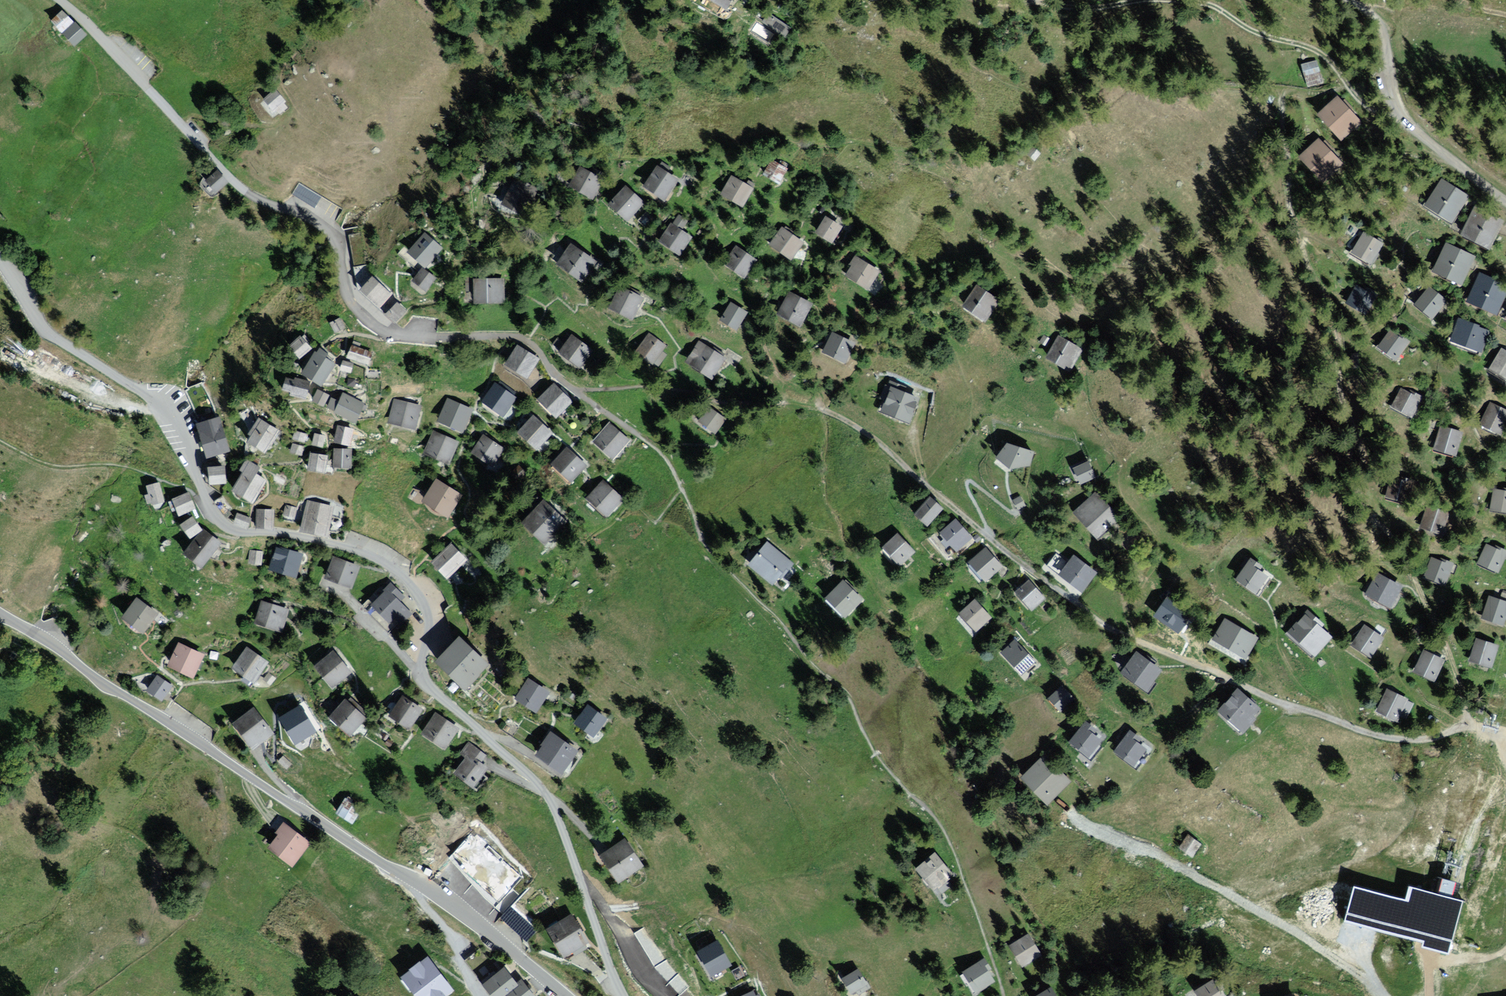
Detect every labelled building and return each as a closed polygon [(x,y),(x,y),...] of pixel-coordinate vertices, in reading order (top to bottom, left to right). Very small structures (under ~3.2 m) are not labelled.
[(710,1),(734,12),(739,0),(710,0),(710,1)] [(75,23),(63,10),(51,22),(64,35),(75,23)] [(778,33),(756,20),(749,32),(771,45),(778,33)] [(87,35),(75,23),(64,35),(75,47),(87,35)] [(1319,62),(1309,65),(1314,82),(1324,79),(1319,62)] [(289,104),(275,91),(265,102),(278,115),(289,104)] [(1369,122),(1344,95),(1325,111),(1350,139),(1369,122)] [(1345,158),(1323,138),(1306,156),(1328,177),(1345,158)] [(791,168),(775,159),(767,175),(782,184),(791,168)] [(684,178),(662,164),(649,185),(672,199),(684,178)] [(608,178),(584,167),(575,186),(599,198),(608,178)] [(231,183),(218,169),(207,180),(220,194),(231,183)] [(757,187),(735,175),(724,195),(746,207),(757,187)] [(1473,195),(1446,179),(1431,207),(1458,222),(1473,195)] [(532,189),(515,181),(506,200),(523,208),(532,189)] [(650,201),(630,184),(614,203),(634,220),(650,201)] [(1479,208),(1468,234),(1499,248),(1505,232),(1505,219),(1479,208)] [(848,225),(830,215),(820,232),(838,242),(848,225)] [(699,236),(676,222),(664,242),(687,255),(699,236)] [(809,242),(785,226),(773,244),(797,260),(809,242)] [(1385,245),(1366,234),(1354,253),(1373,264),(1385,245)] [(439,251),(424,240),(415,252),(430,263),(439,251)] [(1480,254),(1451,242),(1440,269),(1468,281),(1480,254)] [(601,261),(574,243),(561,263),(587,281),(601,261)] [(762,259),(738,244),(726,263),(750,278),(762,259)] [(885,269),(860,256),(850,275),(874,288),(885,269)] [(439,275),(429,268),(422,277),(433,285),(439,275)] [(1484,272),(1474,300),(1502,310),(1505,300),(1505,280),(1484,272)] [(392,293),(373,276),(360,290),(380,307),(392,293)] [(509,276),(478,277),(478,302),(509,301),(509,276)] [(1005,298),(979,283),(965,305),(991,321),(1005,298)] [(648,297),(624,285),(614,306),(637,318),(648,297)] [(1377,294),(1359,286),(1351,304),(1369,312),(1377,294)] [(1451,303),(1433,290),(1420,306),(1438,320),(1451,303)] [(817,303),(793,292),(783,315),(807,326),(817,303)] [(397,302),(386,314),(396,322),(406,309),(397,302)] [(753,313),(735,303),(726,320),(744,330),(753,313)] [(350,328),(344,317),(334,323),(340,334),(350,328)] [(1493,328),(1461,319),(1454,342),(1486,351),(1493,328)] [(1410,342),(1391,329),(1379,347),(1398,360),(1410,342)] [(861,342),(837,331),(827,352),(852,363),(861,342)] [(671,345),(652,333),(639,353),(658,365),(671,345)] [(597,350),(573,335),(562,352),(586,367),(597,350)] [(1054,340),(1044,335),(1040,343),(1050,347),(1054,340)] [(1087,348),(1061,335),(1049,358),(1074,371),(1087,348)] [(307,358),(318,348),(306,336),(295,347),(307,358)] [(730,357),(702,341),(689,364),(716,380),(730,357)] [(380,351),(358,343),(353,355),(376,364),(380,351)] [(544,359),(519,344),(507,363),(531,379),(544,359)] [(325,346),(309,372),(330,385),(345,361),(335,356),(337,353),(325,346)] [(1504,348),(1494,367),(1505,374),(1505,349),(1504,348)] [(361,362),(349,359),(346,369),(358,372),(361,362)] [(318,384),(294,378),(291,389),(298,391),(297,394),(314,399),(318,384)] [(519,397),(498,382),(483,403),(504,418),(519,397)] [(577,402),(556,382),(540,399),(561,419),(577,402)] [(925,395),(888,382),(877,413),(914,426),(925,395)] [(336,393),(325,388),(320,399),(331,405),(336,393)] [(1426,399),(1405,388),(1395,405),(1416,417),(1426,399)] [(373,402),(350,392),(347,399),(340,396),(336,406),(365,419),(373,402)] [(474,408),(447,396),(436,422),(463,434),(474,408)] [(422,406),(396,400),(390,423),(416,429),(422,406)] [(1493,400),(1483,423),(1505,432),(1505,405),(1493,400)] [(729,420),(711,408),(701,422),(718,434),(729,420)] [(555,434),(536,416),(522,432),(542,449),(555,434)] [(284,430),(263,417),(253,433),(257,436),(254,441),(270,451),(284,430)] [(635,441),(610,423),(594,444),(619,462),(635,441)] [(360,428),(343,425),(339,441),(357,445),(360,428)] [(1464,432),(1440,425),(1433,449),(1457,456),(1464,432)] [(227,426),(204,432),(211,459),(235,452),(227,426)] [(313,434),(300,430),(298,439),(311,442),(313,434)] [(460,442),(435,432),(425,455),(450,465),(460,442)] [(324,447),(325,435),(314,434),(312,446),(324,447)] [(510,451),(484,434),(471,453),(497,470),(510,451)] [(1039,452),(1012,440),(1003,456),(1017,469),(1035,466),(1039,452)] [(310,446),(297,442),(295,452),(307,455),(310,446)] [(260,454),(258,444),(251,445),(253,456),(260,454)] [(357,447),(339,447),(339,465),(357,466),(357,447)] [(587,466),(567,448),(552,464),(573,482),(587,466)] [(335,455),(317,451),(314,470),(332,473),(335,455)] [(264,468),(250,459),(243,470),(247,472),(237,488),(257,499),(269,479),(261,474),(264,468)] [(231,465),(213,467),(215,484),(233,482),(231,465)] [(1097,479),(1090,465),(1078,471),(1084,485),(1097,479)] [(1420,482),(1393,476),(1389,496),(1416,502),(1420,482)] [(467,495),(439,477),(424,500),(452,518),(467,495)] [(623,499),(603,481),(586,499),(607,517),(623,499)] [(162,483),(149,486),(153,505),(165,503),(162,483)] [(1493,487),(1489,511),(1505,514),(1505,489),(1493,487)] [(191,492),(175,499),(183,516),(198,509),(191,492)] [(1122,517),(1099,492),(1078,510),(1101,536),(1122,517)] [(948,510),(934,496),(918,512),(932,526),(948,510)] [(339,505),(311,499),(304,530),(332,536),(339,505)] [(568,521),(545,501),(523,524),(546,545),(568,521)] [(1454,511),(1431,504),(1425,526),(1448,532),(1454,511)] [(278,509),(260,508),(260,527),(277,528),(278,509)] [(251,516),(243,513),(240,520),(248,524),(251,516)] [(207,528),(197,516),(186,524),(196,537),(207,528)] [(974,538),(957,520),(942,535),(960,553),(974,538)] [(227,542),(209,529),(191,552),(209,565),(227,542)] [(920,553),(902,534),(886,548),(904,568),(920,553)] [(1483,542),(1475,563),(1498,572),(1505,552),(1505,551),(1483,542)] [(470,559),(454,543),(436,561),(452,577),(470,559)] [(798,563),(771,543),(753,566),(780,586),(798,563)] [(307,553),(278,545),(272,570),(301,577),(307,553)] [(1006,568),(988,548),(971,563),(990,583),(1006,568)] [(267,550),(253,549),(252,563),(265,564),(267,550)] [(1103,571),(1077,553),(1062,573),(1088,591),(1103,571)] [(364,566),(336,555),(328,576),(356,586),(364,566)] [(1457,565),(1434,557),(1427,577),(1449,585),(1457,565)] [(1275,576),(1250,562),(1241,579),(1265,593),(1275,576)] [(1407,586),(1381,573),(1371,594),(1397,607),(1407,586)] [(401,588),(394,581),(385,590),(387,592),(370,610),(392,630),(400,622),(405,626),(418,612),(396,593),(401,588)] [(1048,599),(1030,581),(1018,593),(1036,612),(1048,599)] [(867,600),(846,582),(829,600),(850,619),(867,600)] [(1190,606),(1170,594),(1157,616),(1177,628),(1190,606)] [(1491,595),(1485,617),(1505,623),(1505,599),(1491,595)] [(161,612),(142,599),(131,613),(150,627),(161,612)] [(995,620),(978,600),(958,617),(975,637),(995,620)] [(291,610),(264,603),(258,623),(286,631),(291,610)] [(1338,636),(1308,612),(1291,633),(1321,657),(1338,636)] [(1263,637),(1228,619),(1215,642),(1251,661),(1263,637)] [(1390,638),(1367,625),(1355,646),(1378,659),(1390,638)] [(494,669),(463,636),(438,660),(469,693),(494,669)] [(1502,644),(1480,638),(1474,661),(1495,667),(1502,644)] [(1038,660),(1015,642),(1004,656),(1026,674),(1038,660)] [(209,654),(184,643),(175,662),(200,673),(209,654)] [(269,660),(250,649),(240,665),(259,676),(269,660)] [(352,670),(333,651),(315,668),(334,687),(352,670)] [(1168,670),(1141,651),(1125,673),(1152,692),(1168,670)] [(1448,660),(1427,651),(1418,671),(1439,681),(1448,660)] [(277,678),(270,673),(265,680),(273,685),(277,678)] [(175,687),(158,676),(151,688),(168,699),(175,687)] [(553,692),(530,676),(517,696),(540,711),(553,692)] [(1079,699),(1065,685),(1052,698),(1066,713),(1079,699)] [(1266,709),(1241,689),(1221,713),(1246,733),(1266,709)] [(1407,700),(1384,690),(1375,711),(1398,721),(1407,700)] [(426,711),(405,696),(393,714),(414,729),(426,711)] [(367,716),(345,697),(329,717),(352,735),(367,716)] [(611,716),(585,700),(572,722),(597,738),(611,716)] [(275,734),(257,709),(239,721),(258,746),(275,734)] [(459,728),(435,714),(425,732),(448,746),(459,728)] [(1110,736),(1090,722),(1075,743),(1095,757),(1110,736)] [(585,753),(555,729),(537,751),(568,775),(585,753)] [(1158,746),(1134,730),(1118,754),(1142,770),(1158,746)] [(487,756),(467,743),(458,756),(465,760),(455,775),(477,789),(491,767),(484,762),(487,756)] [(1073,781),(1047,755),(1025,778),(1051,803),(1073,781)] [(366,807),(347,796),(338,812),(357,823),(366,807)] [(314,839),(285,820),(269,845),(298,864),(314,839)] [(1205,845),(1185,833),(1177,847),(1197,859),(1205,845)] [(648,866),(627,838),(603,856),(624,884),(648,866)] [(957,873),(937,852),(920,869),(940,890),(957,873)] [(1348,918),(1455,946),(1467,897),(1431,887),(1428,900),(1358,881),(1348,918)] [(588,939),(573,917),(555,929),(570,951),(588,939)] [(1045,955),(1031,933),(1012,945),(1026,967),(1045,955)] [(731,967),(717,940),(698,950),(711,977),(731,967)] [(997,981),(981,961),(965,973),(981,993),(997,981)] [(506,967),(487,984),(497,995),(540,995),(527,981),(522,985),(506,967)] [(869,984),(860,969),(844,979),(853,994),(869,984)] [(1217,980),(1199,992),(1201,995),(1228,995),(1217,980)] [(1055,987),(1040,995),(1061,995),(1055,987)]
